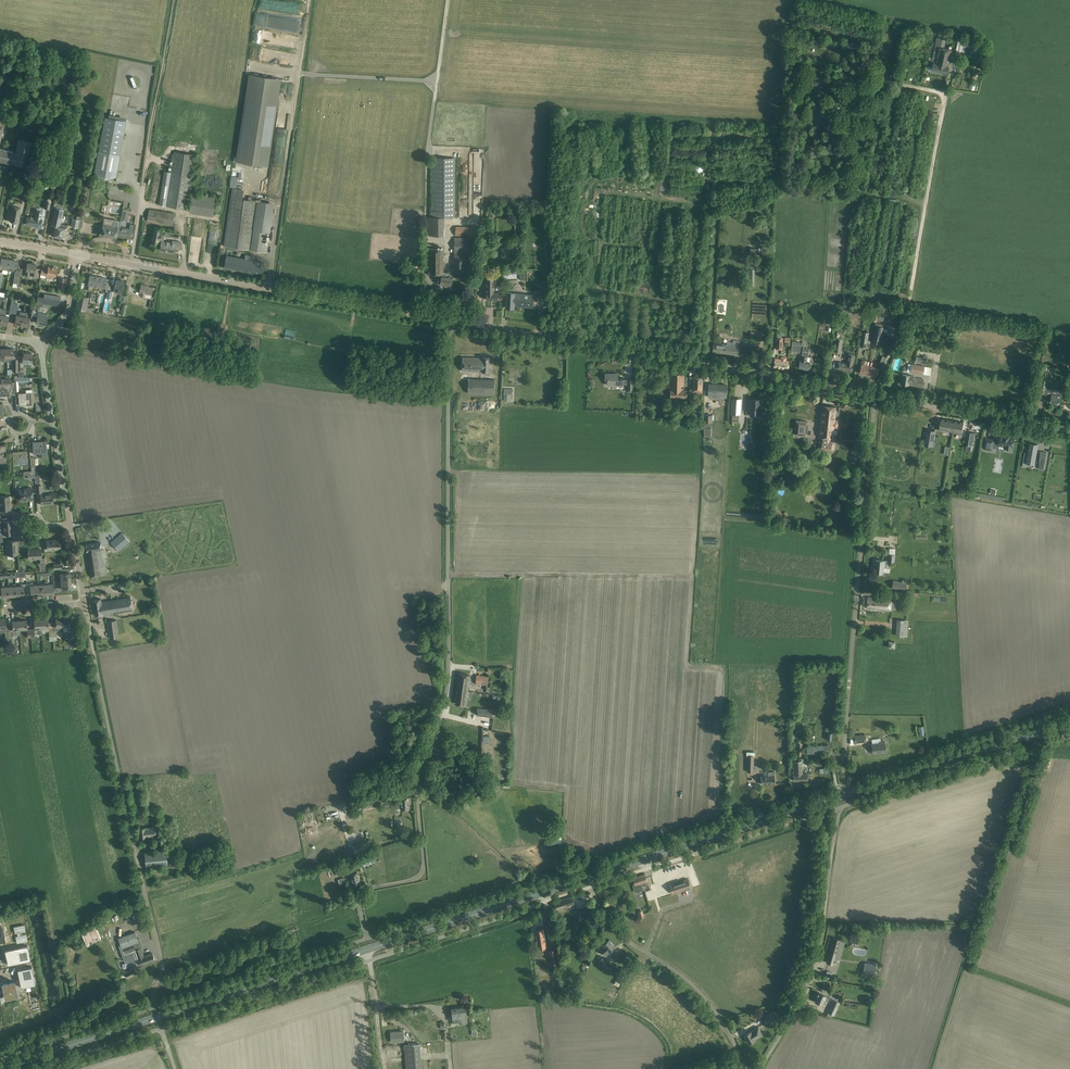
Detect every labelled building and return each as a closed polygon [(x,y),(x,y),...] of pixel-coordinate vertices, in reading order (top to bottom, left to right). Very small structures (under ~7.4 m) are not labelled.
[(947,74),(949,68),(949,66),(948,66),(952,49),(944,47),(946,38),(938,37),(931,67),(932,67),(932,70),(947,74)] [(978,49),(979,43),(959,39),(956,50),(965,51),(966,47),(977,49),(974,61),(983,63),(986,51),(978,49)] [(865,72),(865,67),(865,57),(852,57),(851,76),(861,77),(861,72),(865,72)] [(807,80),(811,81),(810,84),(814,85),(814,87),(818,87),(818,85),(824,86),(825,78),(816,77),(816,74),(812,73),(811,76),(807,76),(807,80)] [(268,166),(274,127),(281,79),(249,74),(236,162),(268,166)] [(124,113),(125,104),(112,102),(111,111),(124,113)] [(105,117),(94,173),(98,173),(104,177),(105,174),(115,176),(119,155),(120,150),(123,133),(126,121),(125,120),(108,117),(105,117)] [(10,163),(13,164),(13,162),(26,165),(27,160),(31,142),(18,139),(15,153),(13,153),(10,163)] [(10,163),(13,153),(13,151),(0,148),(0,160),(10,163)] [(196,155),(180,152),(174,151),(171,172),(164,171),(159,205),(188,209),(188,205),(190,205),(190,199),(189,199),(196,155)] [(455,217),(455,158),(433,158),(433,211),(432,211),(432,217),(429,217),(429,235),(444,235),(444,217),(455,217)] [(230,186),(237,187),(239,177),(232,175),(230,186)] [(231,197),(224,246),(252,250),(266,253),(268,243),(262,242),(266,219),(269,202),(258,201),(253,200),(248,200),(243,199),(244,190),(232,188),(231,197)] [(190,212),(214,215),(217,197),(193,193),(190,212)] [(12,212),(11,216),(10,221),(18,223),(19,217),(21,208),(12,206),(12,207),(11,211),(12,212)] [(55,208),(52,219),(51,225),(54,225),(52,235),(64,238),(66,228),(67,225),(60,224),(63,210),(55,208)] [(172,225),(174,213),(150,209),(147,221),(172,225)] [(27,216),(26,219),(25,224),(41,227),(42,219),(41,219),(42,211),(37,210),(36,218),(27,216)] [(80,220),(73,219),(71,226),(78,227),(79,224),(80,220)] [(132,238),(133,233),(133,230),(113,226),(114,222),(104,220),(104,224),(102,235),(117,237),(117,236),(132,238)] [(159,245),(160,245),(161,239),(164,240),(165,235),(179,238),(180,233),(161,230),(162,228),(155,226),(152,244),(159,245)] [(480,227),(456,226),(455,235),(480,236),(480,227)] [(451,286),(452,281),(452,276),(452,273),(453,273),(453,274),(469,274),(470,238),(454,237),(454,269),(448,269),(448,272),(443,272),(443,249),(428,249),(428,275),(441,275),(440,285),(451,286)] [(180,249),(181,244),(181,242),(173,241),(172,243),(162,241),(160,250),(174,252),(175,248),(180,249)] [(225,267),(263,274),(265,262),(227,256),(225,267)] [(9,260),(1,258),(0,265),(0,267),(0,269),(3,270),(7,270),(9,260)] [(16,271),(17,261),(9,260),(7,270),(12,271),(16,271)] [(27,270),(26,275),(29,276),(30,270),(35,271),(34,277),(38,277),(39,274),(40,269),(35,268),(36,264),(35,264),(35,263),(32,262),(32,263),(31,263),(27,263),(26,268),(26,270),(27,270)] [(41,269),(40,274),(41,274),(46,275),(45,277),(51,278),(52,276),(55,276),(57,268),(48,266),(47,269),(45,268),(45,270),(41,269)] [(88,291),(94,292),(94,289),(99,290),(100,286),(105,287),(109,288),(110,279),(90,275),(88,285),(89,285),(88,291)] [(58,287),(65,288),(66,279),(59,277),(58,287)] [(498,300),(498,294),(499,293),(494,293),(494,277),(487,277),(487,293),(486,294),(486,300),(498,300)] [(115,287),(114,290),(118,291),(118,293),(122,294),(123,288),(124,286),(125,281),(116,280),(115,285),(115,287)] [(141,285),(140,290),(140,292),(141,292),(141,296),(145,297),(151,298),(152,294),(153,288),(147,287),(147,286),(141,285)] [(533,308),(533,302),(534,295),(507,292),(506,303),(506,308),(514,309),(514,306),(533,308)] [(60,296),(44,294),(43,304),(59,306),(60,296)] [(76,309),(81,309),(94,312),(95,308),(88,307),(90,297),(89,297),(79,295),(76,309)] [(23,312),(21,325),(28,326),(29,321),(29,317),(33,318),(33,316),(34,308),(31,307),(29,307),(28,313),(28,316),(26,316),(27,314),(26,314),(26,313),(23,312)] [(3,309),(0,324),(7,325),(8,319),(9,316),(5,315),(6,314),(6,310),(3,309)] [(36,323),(45,324),(47,314),(41,313),(42,311),(38,310),(36,323)] [(14,324),(21,325),(23,312),(21,312),(20,312),(19,316),(16,315),(14,324)] [(876,326),(873,340),(880,341),(883,327),(876,326)] [(867,347),(869,332),(867,332),(864,332),(861,331),(859,346),(867,347)] [(840,352),(842,339),(836,338),(834,351),(840,352)] [(738,354),(739,349),(739,341),(733,340),(733,342),(728,341),(729,340),(727,340),(727,344),(713,343),(713,346),(712,352),(738,354)] [(934,347),(934,346),(933,344),(933,343),(932,342),(931,341),(929,340),(927,340),(926,340),(925,340),(923,340),(922,341),(921,342),(920,343),(919,344),(919,345),(919,347),(919,348),(919,350),(920,351),(921,352),(922,353),(923,354),(925,354),(926,354),(928,354),(929,354),(930,353),(931,352),(932,351),(933,350),(934,349),(934,347)] [(801,346),(792,344),(791,351),(791,354),(793,355),(794,351),(800,353),(801,346)] [(800,360),(798,368),(808,370),(809,362),(807,361),(807,357),(808,354),(809,349),(803,348),(802,353),(801,356),(801,360),(800,360)] [(18,356),(18,359),(18,372),(18,375),(18,378),(24,377),(24,372),(24,365),(24,362),(32,362),(32,353),(23,353),(23,356),(18,356)] [(851,371),(852,366),(854,355),(848,354),(846,364),(838,362),(837,369),(851,371)] [(482,358),(462,357),(462,371),(482,371),(482,372),(489,372),(490,357),(482,356),(482,358)] [(788,369),(789,364),(789,361),(786,360),(787,357),(781,356),(780,359),(775,358),(775,362),(774,367),(788,369)] [(768,366),(769,358),(762,357),(761,365),(768,366)] [(859,373),(866,375),(869,366),(868,366),(866,365),(867,361),(862,360),(860,368),(859,373)] [(872,362),(869,361),(868,366),(869,366),(866,375),(877,377),(879,368),(871,366),(872,362)] [(1042,363),(1038,393),(1039,393),(1046,394),(1047,390),(1047,388),(1048,382),(1049,371),(1050,364),(1042,363)] [(924,366),(912,364),(910,372),(923,374),(924,366)] [(632,390),(633,384),(633,379),(623,379),(623,378),(618,378),(618,373),(605,373),(605,379),(607,379),(607,385),(628,385),(628,390),(632,390)] [(686,397),(686,395),(686,390),(683,390),(684,373),(666,373),(666,388),(670,388),(670,397),(686,397)] [(922,387),(923,381),(923,379),(914,378),(914,376),(907,375),(902,374),(901,383),(908,385),(909,383),(913,383),(913,385),(922,387)] [(18,378),(14,378),(15,387),(15,391),(19,391),(18,382),(30,382),(30,381),(29,377),(24,377),(18,378)] [(702,395),(703,383),(703,377),(693,377),(693,382),(692,395),(702,395)] [(3,395),(3,394),(11,393),(11,395),(12,395),(12,394),(11,389),(11,387),(11,378),(1,379),(1,383),(0,384),(0,395),(3,395)] [(468,379),(468,393),(494,394),(495,380),(468,379)] [(727,393),(727,390),(727,385),(709,384),(709,389),(708,392),(709,392),(708,397),(719,397),(719,393),(727,393)] [(510,395),(512,395),(513,389),(504,389),(504,394),(504,401),(510,401),(510,395)] [(1047,390),(1046,394),(1052,395),(1051,397),(1051,402),(1060,404),(1061,398),(1061,396),(1060,396),(1061,390),(1053,389),(1052,391),(1047,390)] [(18,394),(19,403),(27,403),(28,404),(33,404),(32,393),(18,394)] [(733,399),(732,414),(739,414),(740,399),(733,399)] [(751,413),(761,414),(761,401),(757,401),(757,400),(752,400),(752,401),(747,401),(747,412),(752,412),(751,413)] [(832,441),(832,438),(834,427),(835,427),(836,427),(838,426),(838,425),(838,423),(837,422),(836,421),(834,421),(836,407),(823,406),(820,436),(819,437),(821,437),(821,440),(819,442),(818,447),(820,450),(832,451),(834,449),(835,443),(833,441),(832,441)] [(703,414),(703,422),(712,422),(712,415),(703,414)] [(732,415),(731,429),(741,429),(742,416),(732,415)] [(941,419),(939,429),(948,431),(953,432),(954,427),(952,427),(953,421),(950,420),(941,419)] [(806,434),(808,422),(796,421),(795,433),(806,434)] [(953,421),(952,427),(954,427),(953,432),(954,432),(962,433),(964,422),(953,421)] [(704,427),(704,437),(710,437),(710,434),(712,434),(712,427),(704,427)] [(927,429),(924,445),(935,447),(936,442),(933,441),(935,431),(927,429)] [(966,445),(972,446),(975,433),(968,432),(966,445)] [(997,447),(998,445),(1006,446),(1005,448),(1012,449),(1012,447),(1013,447),(1014,438),(1009,438),(1009,436),(1004,435),(1004,437),(999,436),(998,441),(994,441),(994,440),(985,438),(984,448),(992,450),(993,446),(997,447)] [(47,457),(47,444),(46,441),(41,442),(41,443),(32,444),(33,453),(42,452),(42,457),(47,457)] [(1038,444),(1030,443),(1028,453),(1025,452),(1023,460),(1026,461),(1026,462),(1035,463),(1038,444)] [(21,453),(12,454),(13,463),(22,463),(22,466),(28,466),(28,462),(27,462),(26,452),(21,452),(21,453)] [(33,500),(32,494),(32,488),(27,488),(27,489),(19,489),(19,500),(25,500),(25,499),(28,499),(28,500),(33,500)] [(56,500),(56,492),(52,492),(52,494),(52,495),(47,495),(47,494),(40,495),(41,504),(45,504),(47,503),(47,504),(53,504),(53,500),(56,500)] [(5,510),(10,509),(9,496),(0,497),(0,510),(5,510)] [(6,538),(6,534),(7,534),(13,534),(12,528),(11,528),(11,526),(12,526),(12,521),(6,521),(2,521),(3,525),(3,534),(0,534),(0,538),(6,538)] [(117,538),(111,542),(119,552),(131,542),(123,532),(117,538)] [(46,540),(47,546),(47,549),(59,548),(59,549),(60,549),(59,539),(55,540),(55,541),(47,541),(47,540),(46,540)] [(6,546),(5,547),(5,550),(6,550),(7,550),(7,555),(13,554),(18,554),(17,540),(12,540),(6,541),(7,546),(6,546)] [(99,542),(85,545),(86,552),(87,552),(91,577),(106,575),(103,549),(102,549),(100,542),(99,542)] [(27,550),(28,555),(28,559),(41,558),(41,549),(36,549),(36,550),(28,550),(27,550)] [(874,572),(883,573),(883,567),(885,567),(885,561),(876,560),(875,568),(874,568),(873,572),(874,572)] [(61,581),(70,580),(70,572),(67,573),(66,569),(58,570),(59,577),(61,577),(61,581)] [(71,588),(70,580),(61,581),(61,585),(59,585),(60,592),(68,591),(68,588),(71,588)] [(906,583),(893,581),(892,588),(905,590),(906,583)] [(45,594),(53,593),(52,584),(49,584),(48,582),(45,582),(45,584),(45,594)] [(127,590),(125,582),(118,584),(119,591),(127,590)] [(30,595),(38,594),(37,585),(34,585),(34,583),(26,584),(27,592),(30,591),(30,595)] [(24,592),(27,592),(26,584),(20,584),(20,586),(16,586),(16,584),(16,595),(24,595),(24,592)] [(1,589),(1,596),(9,596),(8,587),(1,587),(1,589)] [(131,597),(111,600),(114,613),(133,610),(131,597)] [(866,608),(873,608),(890,610),(891,599),(867,597),(866,608)] [(96,616),(101,615),(114,613),(111,600),(102,602),(101,599),(99,599),(93,600),(96,616)] [(70,617),(62,618),(63,626),(63,631),(67,631),(67,629),(70,629),(71,635),(74,635),(74,627),(71,627),(70,626),(70,621),(69,621),(69,618),(70,618),(70,617)] [(34,629),(31,630),(31,637),(35,637),(34,634),(42,634),(41,631),(41,628),(41,619),(41,618),(36,618),(36,619),(33,619),(33,620),(34,620),(34,623),(33,623),(34,628),(34,629)] [(41,631),(49,631),(49,628),(49,627),(49,622),(48,622),(48,619),(48,618),(41,619),(41,628),(41,631)] [(62,618),(55,618),(55,619),(55,622),(55,627),(56,627),(56,629),(56,631),(59,631),(59,627),(63,626),(62,618)] [(9,629),(9,630),(9,631),(12,631),(13,633),(20,632),(20,629),(19,620),(11,621),(12,621),(12,625),(12,629),(9,629)] [(19,620),(20,629),(27,629),(27,624),(26,624),(26,620),(27,620),(19,620)] [(108,621),(110,638),(119,637),(116,620),(108,621)] [(459,673),(457,689),(468,691),(469,682),(470,675),(459,673)] [(476,684),(485,685),(488,685),(489,677),(477,675),(476,684)] [(457,689),(455,704),(466,705),(468,691),(457,689)] [(495,710),(477,708),(476,715),(494,717),(495,710)] [(873,744),(872,744),(872,745),(869,745),(869,746),(869,748),(870,749),(872,749),(873,753),(880,752),(880,753),(886,752),(885,741),(880,741),(880,739),(875,739),(873,742),(873,744)] [(794,755),(802,755),(803,742),(795,741),(794,755)] [(489,778),(495,774),(493,772),(488,764),(491,762),(489,758),(485,761),(480,764),(481,768),(487,776),(489,778)] [(794,781),(808,780),(807,773),(802,774),(802,761),(794,761),(794,774),(793,774),(794,781)] [(775,783),(775,778),(774,771),(768,771),(768,776),(761,776),(761,778),(761,784),(775,783)] [(401,797),(397,798),(397,802),(398,810),(402,810),(409,809),(408,797),(401,797)] [(385,798),(363,802),(364,808),(387,803),(385,798)] [(140,838),(145,837),(148,837),(157,836),(163,835),(163,826),(156,827),(147,828),(147,827),(139,828),(140,838)] [(355,852),(372,848),(370,840),(353,844),(355,852)] [(145,848),(147,868),(181,865),(179,849),(151,852),(150,848),(145,848)] [(374,861),(373,856),(372,853),(368,854),(368,855),(353,860),(356,868),(371,863),(371,862),(374,861)] [(336,875),(352,870),(350,864),(335,870),(336,875)] [(354,886),(361,884),(357,872),(350,874),(354,886)] [(645,874),(633,878),(635,885),(634,885),(633,885),(633,886),(633,887),(634,887),(634,888),(634,890),(635,890),(635,892),(638,891),(639,892),(640,891),(643,890),(643,887),(642,883),(644,883),(645,887),(649,886),(645,874)] [(691,888),(688,878),(669,885),(672,894),(691,888)] [(557,909),(574,904),(572,896),(554,902),(557,909)] [(586,905),(577,908),(579,914),(588,911),(586,905)] [(19,933),(20,936),(18,936),(15,937),(17,943),(28,941),(26,934),(23,935),(22,932),(26,931),(24,925),(13,927),(15,933),(17,933),(19,933)] [(82,933),(87,945),(102,939),(96,925),(93,926),(94,928),(82,933)] [(536,929),(536,934),(538,949),(546,948),(543,928),(536,929)] [(135,932),(130,934),(119,938),(123,949),(120,950),(125,962),(128,961),(130,969),(140,965),(141,965),(155,960),(153,953),(144,956),(135,932)] [(70,949),(80,942),(77,937),(67,944),(70,949)] [(833,938),(827,962),(832,963),(835,964),(837,958),(835,957),(838,949),(843,950),(845,941),(841,940),(839,939),(833,938)] [(602,946),(599,948),(605,955),(609,952),(609,951),(615,946),(611,941),(610,942),(609,940),(610,940),(609,939),(603,944),(603,945),(602,946)] [(5,951),(4,951),(6,957),(8,965),(30,960),(27,945),(5,950),(5,951)] [(556,949),(549,950),(551,964),(558,963),(556,949)] [(603,957),(600,960),(606,968),(607,968),(611,964),(606,958),(604,959),(603,957)] [(863,973),(874,975),(876,964),(865,963),(863,973)] [(36,984),(32,966),(17,969),(21,987),(36,984)] [(137,973),(135,968),(134,967),(125,972),(126,973),(128,978),(137,973)] [(2,984),(2,985),(4,993),(4,994),(5,994),(5,996),(5,997),(15,997),(14,992),(16,991),(16,992),(17,991),(16,990),(16,991),(15,982),(15,981),(14,981),(14,982),(3,985),(2,984)] [(815,1001),(820,1003),(822,1004),(824,999),(829,1002),(831,998),(826,996),(826,995),(824,994),(819,992),(815,1001)] [(828,1012),(834,1015),(840,1002),(834,999),(828,1012)] [(452,1009),(452,1010),(453,1021),(461,1021),(462,1024),(467,1023),(466,1012),(466,1007),(462,1007),(462,1009),(457,1009),(457,1008),(452,1009)] [(760,1018),(763,1024),(776,1019),(775,1016),(779,1014),(778,1011),(760,1018)] [(762,1035),(758,1027),(744,1035),(748,1043),(762,1035)] [(394,1036),(391,1037),(392,1042),(404,1040),(403,1031),(394,1032),(394,1036)] [(420,1044),(404,1045),(406,1068),(422,1068),(420,1044)]
